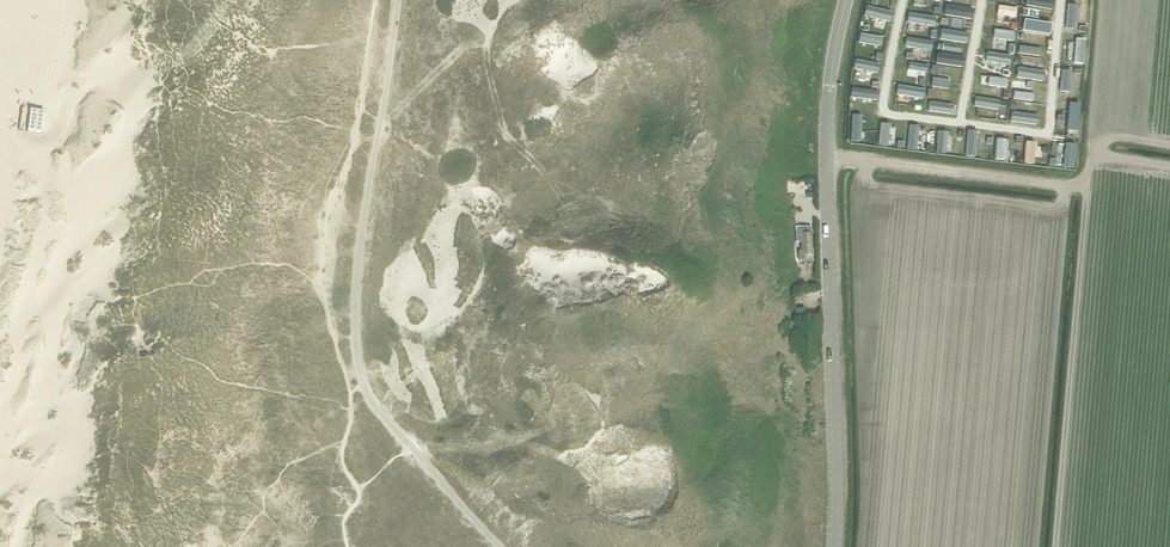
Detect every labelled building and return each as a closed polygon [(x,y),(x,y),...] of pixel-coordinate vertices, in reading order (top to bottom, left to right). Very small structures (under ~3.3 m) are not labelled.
[(1069,32),(1086,33),(1088,0),(1071,0),(1071,8),(1072,8),(1071,17),(1070,17),(1069,32)] [(944,16),(971,19),(972,10),(945,6),(944,16)] [(863,16),(890,23),(892,13),(865,7),(863,16)] [(1021,30),(1048,33),(1049,23),(1023,20),(1021,30)] [(938,40),(965,43),(967,33),(940,30),(938,40)] [(903,46),(930,50),(931,40),(904,36),(903,46)] [(1074,38),(1072,63),(1082,64),(1084,39),(1074,38)] [(983,61),(1008,65),(1009,55),(985,51),(983,61)] [(935,62),(962,66),(963,56),(937,52),(935,62)] [(852,70),(879,73),(880,64),(853,60),(852,70)] [(1015,77),(1042,81),(1043,71),(1016,67),(1015,77)] [(895,95),(922,99),(923,89),(896,86),(895,95)] [(851,98),(878,101),(879,91),(852,88),(851,98)] [(973,105),(997,109),(998,99),(974,96),(973,105)] [(926,111),(951,115),(952,105),(928,101),(926,111)] [(1068,103),(1065,127),(1075,128),(1078,104),(1068,103)] [(26,133),(40,135),(43,112),(29,110),(26,133)] [(1009,122),(1035,126),(1037,116),(1010,112),(1009,122)] [(852,115),(851,142),(860,142),(862,115),(852,115)] [(880,123),(878,146),(888,146),(890,124),(880,123)] [(937,131),(935,154),(944,155),(946,132),(937,131)] [(996,138),(994,160),(1003,161),(1005,139),(996,138)] [(1064,143),(1061,168),(1072,169),(1074,144),(1064,143)] [(810,226),(795,226),(795,240),(801,240),(802,250),(798,250),(798,260),(804,260),(803,255),(811,254),(810,233),(810,228),(810,226)] [(805,317),(804,308),(795,309),(795,317),(805,317)]
